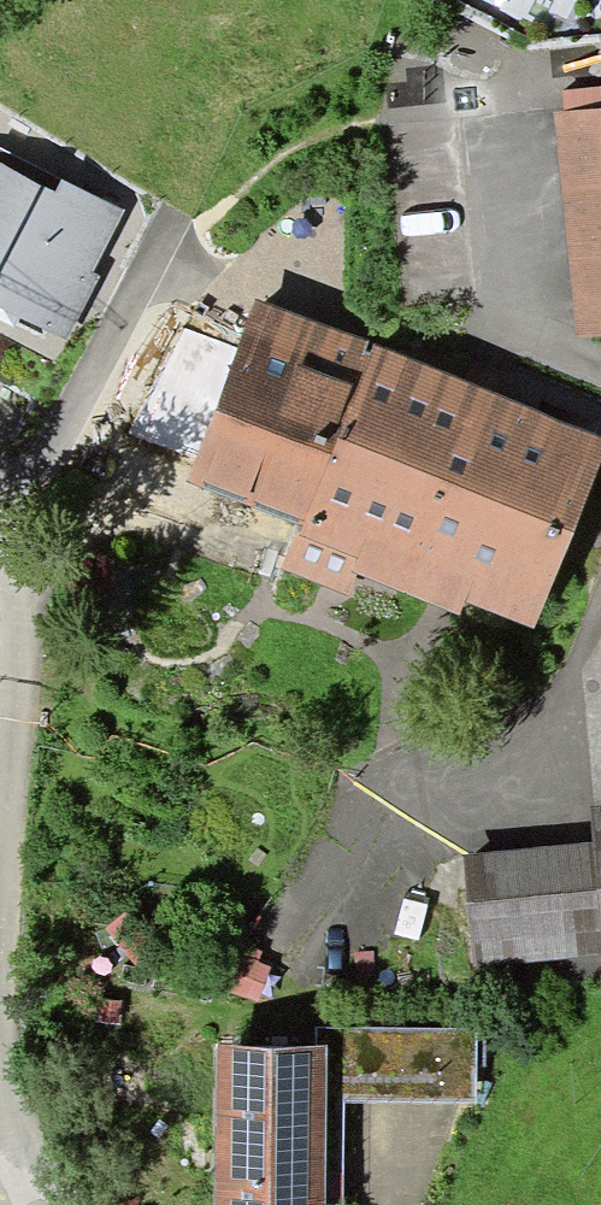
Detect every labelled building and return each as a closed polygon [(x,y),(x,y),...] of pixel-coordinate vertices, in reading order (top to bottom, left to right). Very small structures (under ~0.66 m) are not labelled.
[(577,326),(600,324),(600,109),(559,112),(577,326)] [(0,169),(0,298),(57,323),(106,217),(0,169)] [(171,444),(277,492),(346,343),(240,295),(171,444)] [(346,343),(277,492),(334,518),(505,596),(574,447),(346,343)] [(312,567),(334,518),(277,492),(255,541),(312,567)] [(595,937),(600,937),(600,802),(586,803),(588,840),(595,937)] [(452,848),(459,960),(595,951),(595,937),(588,840),(452,848)] [(299,1029),(299,1085),(453,1084),(453,1028),(299,1029)] [(199,1204),(300,1204),(299,1085),(299,1029),(198,1029),(199,1204)]
